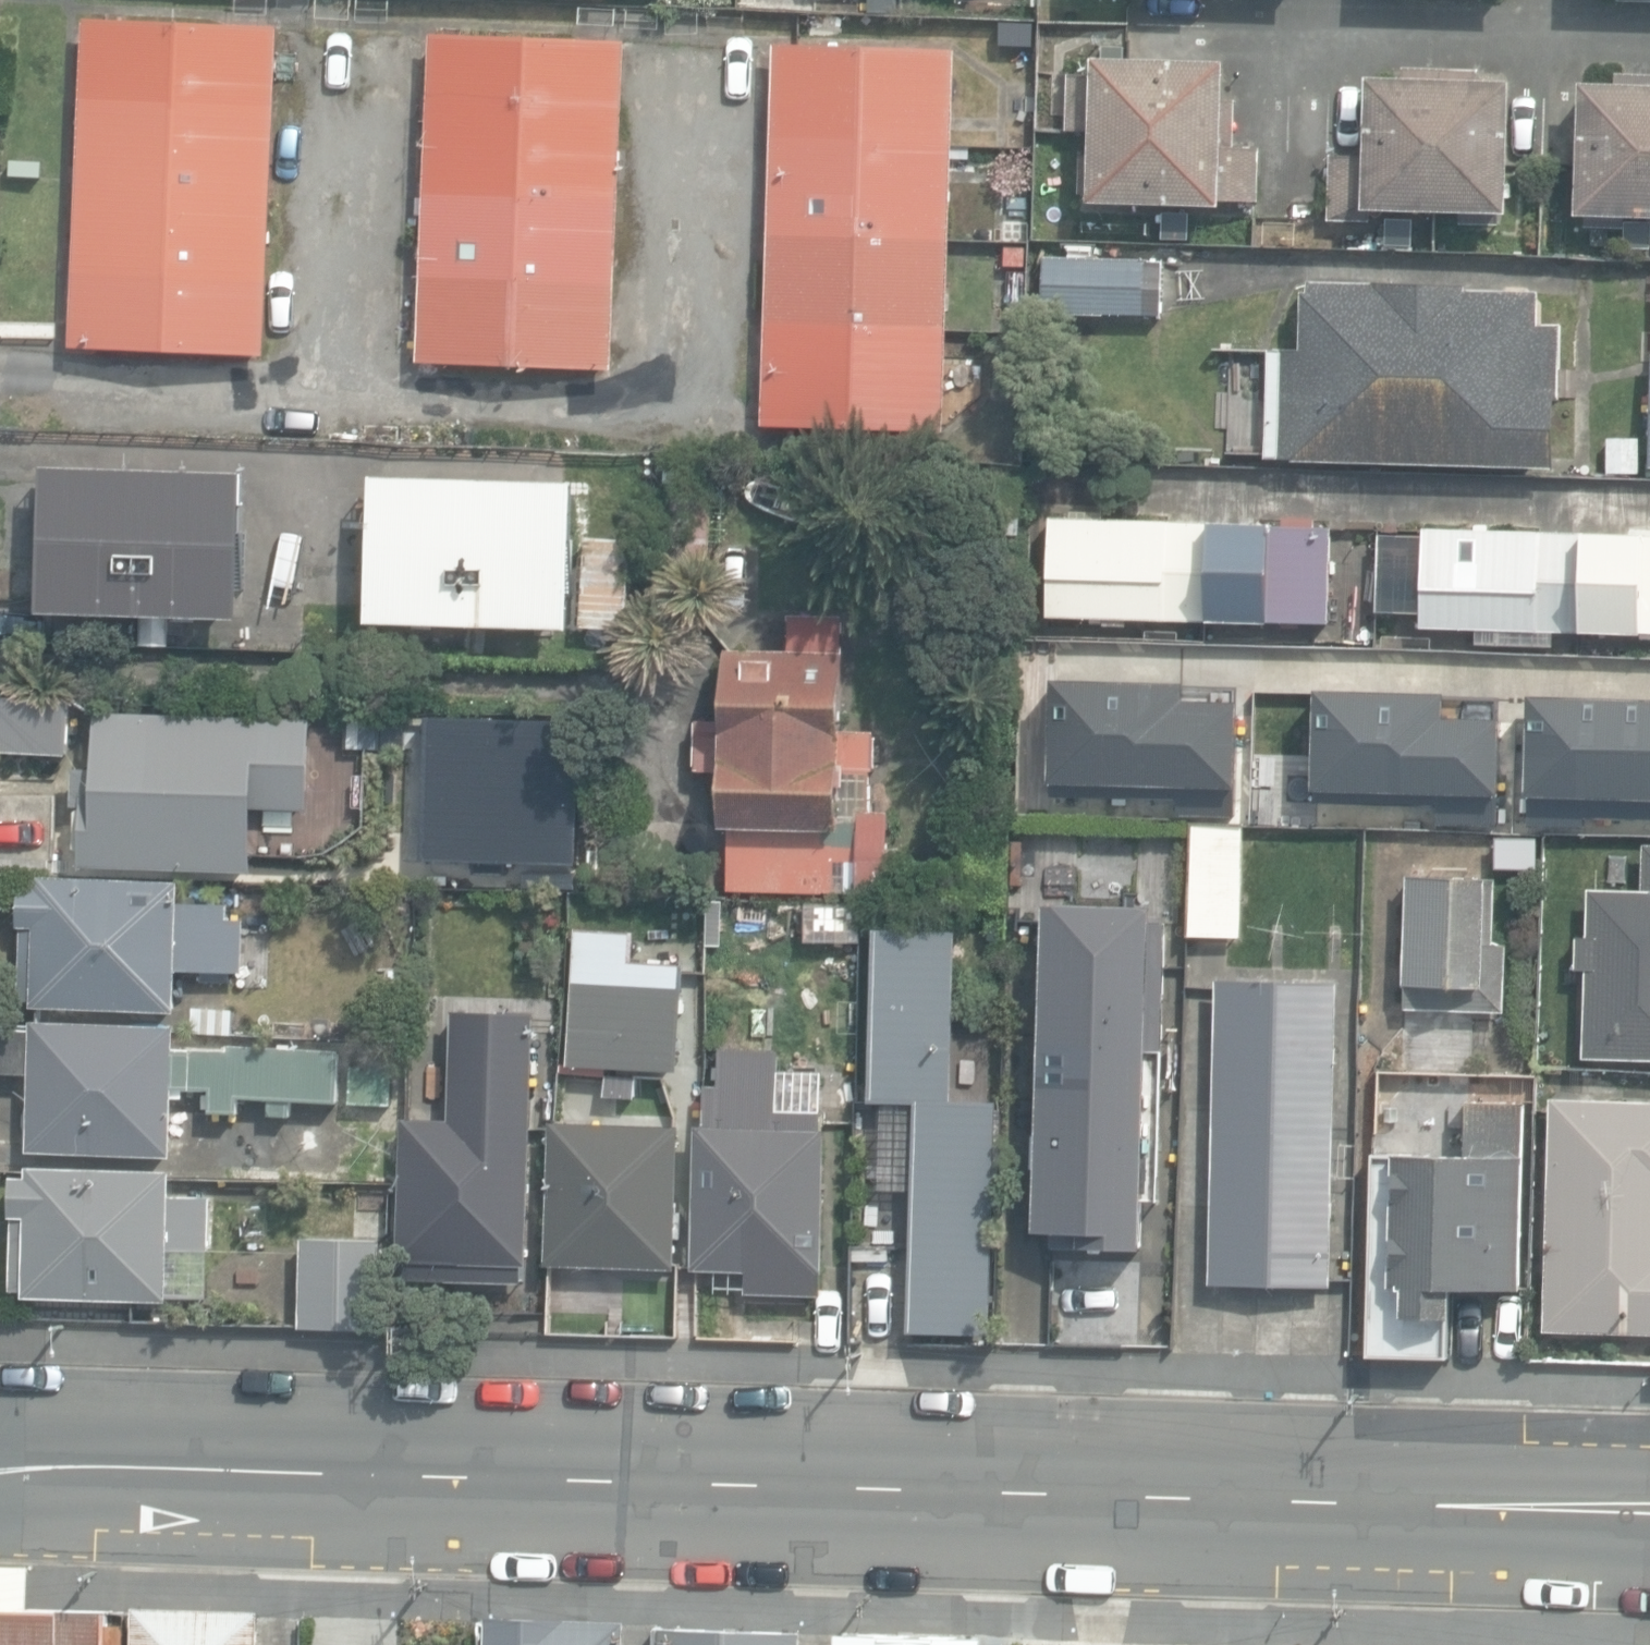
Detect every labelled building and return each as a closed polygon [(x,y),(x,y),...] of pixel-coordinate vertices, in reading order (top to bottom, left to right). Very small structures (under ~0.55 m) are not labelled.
[(85,23),(82,104),(275,111),(278,30),(85,23)] [(1014,54),(1032,54),(1032,26),(1015,26),(1014,54)] [(433,33),(430,125),(624,128),(628,41),(433,33)] [(960,51),(777,44),(773,146),(956,152),(960,51)] [(1229,65),(1097,63),(1096,79),(1068,78),(1067,132),(1096,133),(1227,140),(1229,65)] [(1401,81),(1371,80),(1368,158),(1332,157),(1330,221),(1368,223),(1369,211),(1432,214),(1442,71),(1401,70),(1401,81)] [(1475,72),(1442,71),(1432,214),(1455,215),(1454,226),(1496,228),(1496,216),(1511,216),(1515,86),(1475,84),(1475,72)] [(1579,219),(1586,219),(1585,231),(1622,232),(1622,221),(1649,222),(1649,193),(1649,77),(1615,76),(1614,89),(1583,87),(1579,219)] [(272,187),(275,111),(82,104),(79,183),(272,187)] [(621,207),(624,128),(430,125),(427,199),(621,207)] [(1227,148),(1227,140),(1096,133),(1096,159),(1084,159),(1083,196),(1094,196),(1094,205),(1225,208),(1225,205),(1259,206),(1260,149),(1227,148)] [(953,242),(956,152),(773,146),(770,236),(953,242)] [(268,279),(272,187),(79,183),(75,272),(268,279)] [(618,285),(621,207),(427,199),(423,278),(618,285)] [(949,337),(953,242),(770,236),(766,327),(949,337)] [(1041,317),(1147,320),(1148,262),(1042,259),(1041,317)] [(265,357),(268,279),(75,272),(72,349),(265,357)] [(614,370),(618,285),(423,278),(420,362),(614,370)] [(1283,459),(1556,465),(1559,327),(1543,326),(1544,293),(1469,292),(1469,285),(1377,283),(1377,285),(1310,284),(1310,292),(1303,292),(1302,347),(1272,346),(1271,346),(1269,459),(1283,459)] [(946,435),(949,337),(766,327),(763,428),(946,435)] [(243,618),(244,618),(248,474),(46,468),(42,613),(243,618)] [(371,622),(573,627),(576,483),(374,478),(371,622)] [(666,541),(711,545),(714,505),(670,500),(666,541)] [(1207,624),(1210,525),(1102,521),(1102,515),(1069,514),(1069,521),(1052,520),(1049,618),(1103,620),(1102,627),(1125,628),(1125,621),(1207,624)] [(1282,528),(1210,525),(1207,624),(1328,628),(1332,529),(1314,528),(1314,518),(1282,517),(1282,528)] [(1442,532),(1426,531),(1425,545),(1415,545),(1413,579),(1420,579),(1418,628),(1475,631),(1474,637),(1498,638),(1498,632),(1576,635),(1579,534),(1476,529),(1476,524),(1443,523),(1442,532)] [(1579,534),(1576,635),(1649,639),(1649,537),(1579,534)] [(580,630),(633,634),(638,542),(585,538),(580,630)] [(731,827),(731,889),(858,889),(858,898),(889,898),(889,811),(843,811),(843,773),(882,773),(882,727),(848,727),(848,654),(843,654),(843,613),(786,613),(786,648),(715,648),(715,719),(691,719),(691,774),(715,774),(715,828),(731,827)] [(1260,818),(1299,818),(1301,699),(1275,697),(1276,658),(1037,658),(1033,813),(1216,817),(1216,806),(1260,807),(1260,818)] [(1316,682),(1314,782),(1495,786),(1496,717),(1445,716),(1446,684),(1316,682)] [(1644,727),(1646,696),(1530,691),(1526,788),(1649,794),(1649,728),(1644,727)] [(71,755),(73,699),(0,696),(0,752),(71,755)] [(345,750),(382,751),(383,713),(334,712),(334,732),(346,733),(345,750)] [(83,868),(258,873),(259,811),(312,812),(315,718),(99,713),(97,769),(76,768),(75,807),(85,807),(83,868)] [(1194,822),(1190,938),(1245,940),(1250,824),(1194,822)] [(1498,840),(1498,866),(1541,866),(1541,840),(1498,840)] [(1649,1060),(1649,848),(1644,848),(1642,893),(1588,891),(1587,939),(1577,939),(1576,972),(1586,972),(1583,1058),(1649,1060)] [(39,1007),(179,1012),(181,973),(246,975),(248,921),(230,920),(231,905),(183,903),(184,881),(38,876),(38,886),(37,886),(22,886),(18,1003),(34,1003),(35,1003),(35,1007),(39,1007)] [(1403,1010),(1503,1013),(1505,945),(1488,945),(1490,879),(1406,877),(1403,1010)] [(766,904),(710,901),(707,944),(764,947),(766,904)] [(1050,1250),(1144,1253),(1154,908),(1044,904),(1035,1233),(1050,1233),(1050,1250)] [(568,1065),(679,1073),(687,965),(633,961),(635,931),(635,930),(578,926),(568,1065)] [(743,980),(783,982),(784,961),(744,959),(743,980)] [(1218,979),(1214,1125),(1334,1126),(1338,982),(1218,979)] [(189,1034),(224,1037),(226,1008),(191,1005),(189,1034)] [(1485,1064),(1509,1064),(1520,1040),(1509,1023),(1487,1022),(1474,1040),(1485,1064)] [(175,1158),(178,1087),(215,1088),(214,1114),(242,1115),(242,1099),(271,1100),(271,1117),(294,1118),(295,1102),(342,1103),(344,1051),(231,1047),(231,1054),(176,1052),(177,1029),(33,1024),(33,1027),(0,1026),(0,1075),(35,1076),(32,1152),(175,1158)] [(744,1292),(776,1292),(776,1271),(822,1271),(825,1131),(821,1131),(822,1083),(782,1082),(783,1046),(733,1046),(732,1087),(707,1087),(706,1125),(697,1125),(695,1271),(744,1272),(744,1292)] [(403,1275),(523,1281),(523,1266),(528,1266),(534,1121),(526,1121),(527,1089),(469,1086),(471,1053),(432,1051),(429,1118),(404,1117),(398,1261),(404,1262),(403,1275)] [(352,1104),(394,1104),(394,1066),(352,1066),(352,1104)] [(895,1274),(915,1275),(915,1259),(962,1260),(963,1106),(939,1105),(939,1085),(917,1085),(917,1104),(858,1103),(857,1192),(851,1192),(850,1259),(896,1259),(895,1274)] [(1371,1149),(1367,1355),(1454,1356),(1455,1292),(1523,1293),(1527,1098),(1466,1097),(1466,1151),(1371,1149)] [(1649,1332),(1649,1102),(1552,1100),(1546,1329),(1649,1332)] [(547,1265),(678,1270),(683,1126),(552,1122),(547,1265)] [(1330,1286),(1334,1126),(1214,1125),(1210,1283),(1330,1286)] [(26,1296),(170,1300),(172,1250),(212,1252),(214,1196),(172,1194),(172,1174),(31,1169),(31,1177),(29,1177),(16,1177),(12,1292),(26,1292),(26,1296)] [(352,1330),(378,1331),(381,1239),(352,1238),(306,1236),(301,1328),(352,1330)] [(127,1614),(31,1611),(32,1568),(0,1567),(0,1644),(126,1644),(127,1614)] [(262,1612),(257,1612),(146,1608),(137,1607),(135,1644),(261,1644),(262,1612)] [(626,1622),(626,1621),(489,1617),(489,1644),(625,1644),(626,1622)] [(807,1632),(660,1626),(659,1644),(806,1644),(807,1632)] [(987,1636),(838,1632),(838,1644),(986,1644),(987,1636)]
